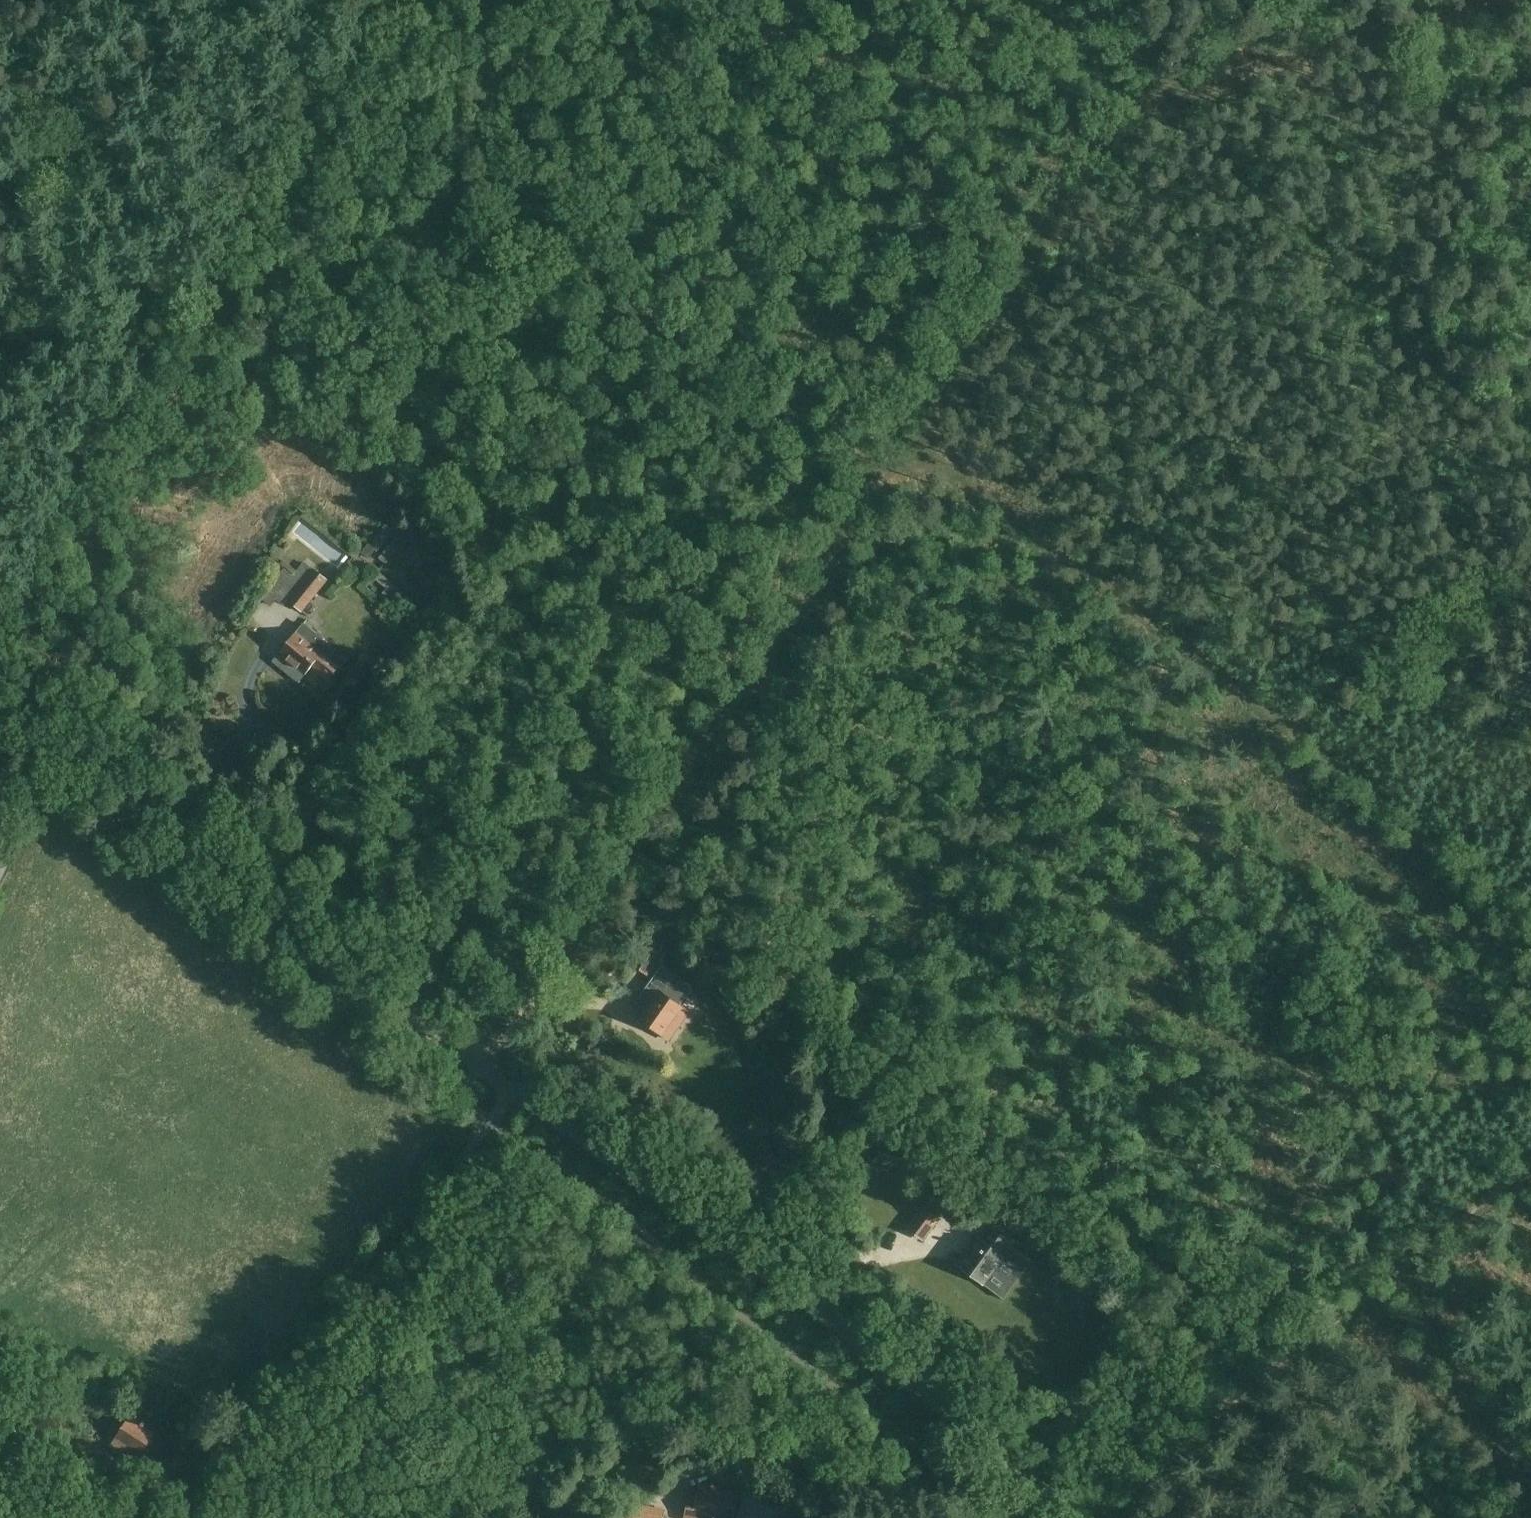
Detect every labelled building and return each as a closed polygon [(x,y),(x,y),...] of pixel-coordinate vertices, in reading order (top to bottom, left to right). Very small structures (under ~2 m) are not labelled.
[(302,613),(329,581),(314,569),(313,569),(304,563),(293,576),(285,569),(271,586),(268,584),(259,596),(272,606),(276,600),(284,607),(288,602),(302,613)] [(304,625),(274,661),(300,683),(314,667),(330,680),(346,661),(304,625)] [(610,920),(604,929),(619,939),(625,929),(610,920)] [(646,976),(650,972),(662,956),(650,947),(638,962),(634,967),(646,976)] [(640,1020),(671,1041),(689,1012),(658,992),(640,1020)] [(873,1148),(870,1152),(853,1173),(865,1181),(867,1183),(887,1159),(873,1148)] [(880,1172),(872,1187),(882,1192),(890,1177),(880,1172)] [(925,1240),(940,1219),(924,1207),(908,1228),(925,1240)] [(990,1289),(1010,1262),(978,1237),(957,1264),(990,1289)] [(128,1451),(142,1458),(156,1434),(128,1418),(111,1448),(125,1457),(128,1451)] [(686,1517),(714,1517),(719,1517),(733,1517),(738,1495),(700,1487),(698,1499),(691,1497),(686,1517)] [(625,1501),(621,1517),(665,1517),(667,1510),(625,1501)]
